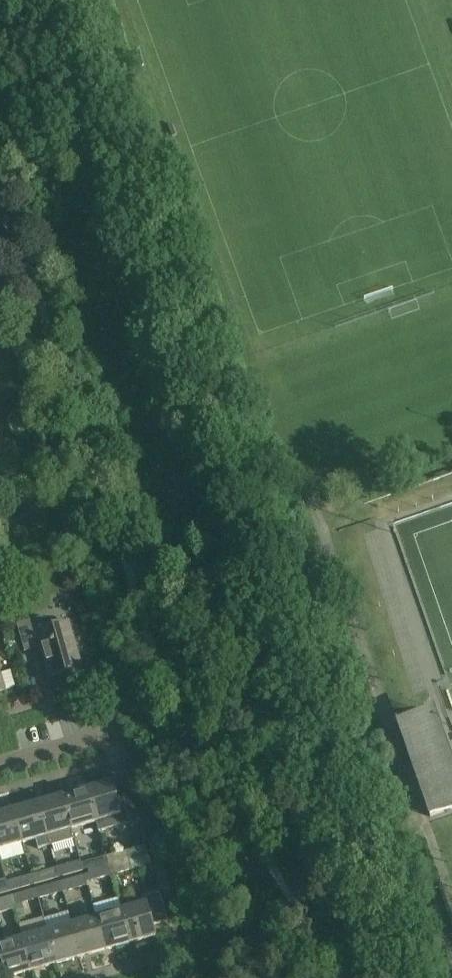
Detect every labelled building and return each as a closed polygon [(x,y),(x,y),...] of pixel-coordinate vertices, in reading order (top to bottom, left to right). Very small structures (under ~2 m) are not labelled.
[(67,622),(49,627),(46,616),(17,624),(25,652),(41,647),(50,678),(81,668),(67,622)] [(434,707),(395,721),(429,817),(451,809),(451,756),(434,707)] [(116,799),(111,782),(86,790),(96,823),(98,833),(139,821),(131,794),(116,799)] [(71,830),(96,823),(86,790),(62,797),(71,830)] [(73,838),(71,830),(62,797),(37,804),(49,845),(73,838)] [(12,811),(22,845),(38,840),(40,848),(49,845),(37,804),(12,811)] [(22,845),(12,811),(0,814),(0,851),(22,845)] [(105,856),(108,866),(129,860),(126,850),(105,856)] [(108,866),(105,856),(81,863),(80,863),(83,871),(88,869),(88,871),(108,866)] [(80,863),(81,863),(81,860),(56,867),(58,878),(83,871),(80,863)] [(108,866),(110,875),(132,869),(129,860),(108,866)] [(108,866),(88,871),(89,873),(84,875),(86,882),(87,882),(110,875),(108,866)] [(58,878),(56,867),(30,875),(33,885),(58,878)] [(33,885),(30,875),(7,881),(5,882),(8,892),(33,885)] [(60,882),(62,892),(88,884),(87,882),(86,882),(84,875),(60,882)] [(7,881),(6,879),(0,880),(0,894),(8,892),(5,882),(7,881)] [(37,899),(62,892),(60,882),(34,889),(37,899)] [(37,899),(34,889),(9,896),(12,906),(14,906),(37,899)] [(9,896),(0,899),(0,913),(14,909),(14,906),(12,906),(9,896)] [(120,910),(130,943),(155,936),(146,902),(120,910)] [(130,943),(120,910),(96,917),(105,951),(130,943)] [(105,951),(96,917),(72,924),(81,958),(105,951)] [(46,931),(56,965),(81,958),(72,924),(46,931)] [(21,939),(31,972),(56,965),(46,931),(21,939)] [(21,939),(0,945),(0,958),(6,977),(11,977),(31,972),(21,939)]
